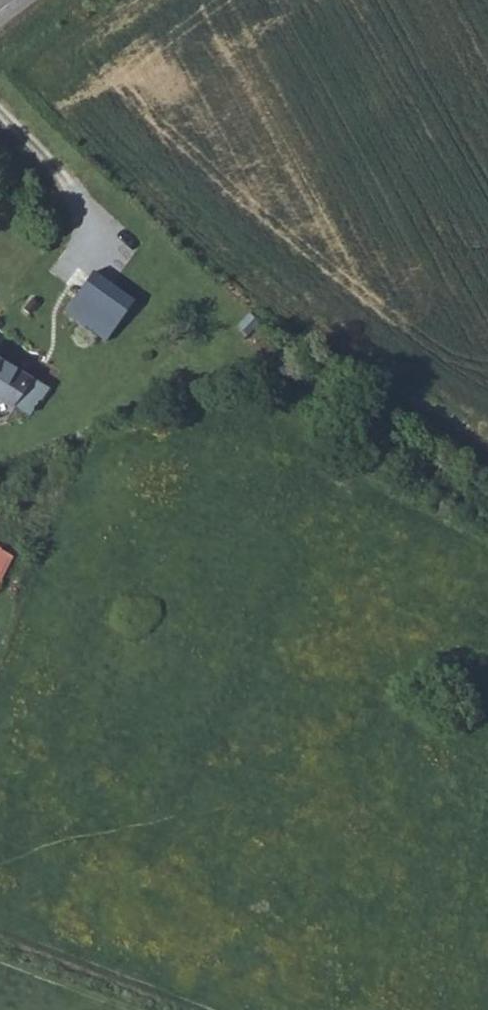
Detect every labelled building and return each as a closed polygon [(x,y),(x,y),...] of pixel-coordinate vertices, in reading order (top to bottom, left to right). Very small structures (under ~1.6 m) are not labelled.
[(63,312),(105,342),(134,303),(92,272),(63,312)] [(14,408),(16,405),(31,415),(34,414),(47,389),(0,359),(0,399),(14,408)] [(12,560),(0,554),(0,580),(12,560)]
